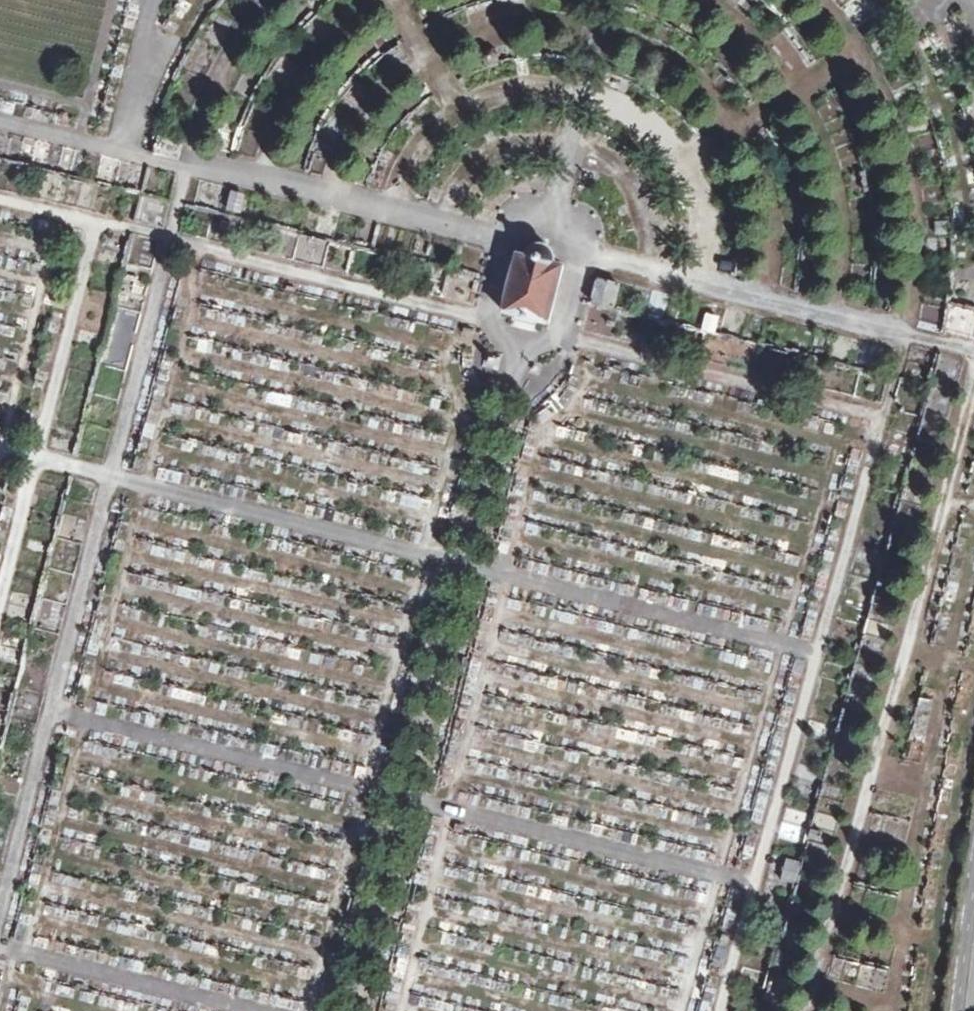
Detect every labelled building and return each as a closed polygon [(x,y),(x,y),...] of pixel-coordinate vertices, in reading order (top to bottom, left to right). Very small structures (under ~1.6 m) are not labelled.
[(225,210),(242,213),(245,194),(228,192),(225,210)] [(503,313),(549,324),(564,266),(554,264),(555,257),(554,252),(549,248),(543,246),(537,247),(532,250),(529,257),(518,255),(503,313)] [(611,311),(618,284),(595,278),(587,305),(611,311)] [(144,302),(145,280),(122,279),(121,300),(144,302)] [(472,304),(476,287),(445,279),(441,296),(472,304)] [(973,337),(973,307),(946,304),(942,333),(973,337)] [(835,958),(830,978),(886,990),(891,970),(835,958)]
